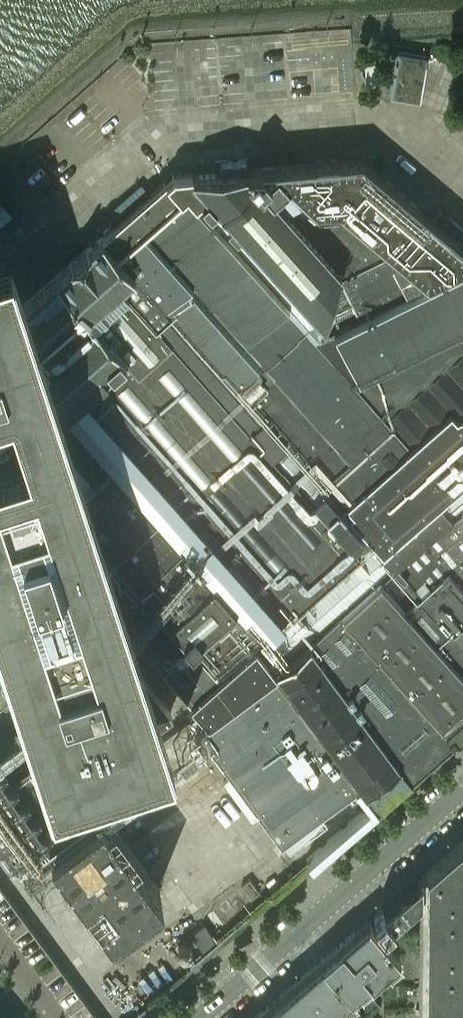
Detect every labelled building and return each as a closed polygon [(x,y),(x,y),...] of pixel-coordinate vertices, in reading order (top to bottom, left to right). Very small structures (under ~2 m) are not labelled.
[(396,49),(389,96),(418,101),(426,54),(396,49)] [(293,228),(370,166),(359,157),(238,167),(293,228)] [(330,330),(320,319),(332,272),(293,228),(238,167),(172,173),(161,160),(148,171),(160,184),(103,233),(163,302),(193,276),(276,372),(246,398),(338,504),(448,409),(454,416),(462,411),(462,263),(330,330)] [(448,215),(440,224),(370,166),(293,228),(332,272),(320,319),(330,330),(462,263),(462,228),(448,215)] [(246,398),(163,302),(103,233),(0,324),(0,423),(8,432),(19,445),(64,405),(157,325),(359,556),(264,638),(238,661),(253,680),(272,665),(302,642),(375,579),(462,678),(462,650),(445,629),(442,632),(389,569),(462,508),(462,480),(379,552),(338,504),(246,398)] [(0,253),(0,665),(36,776),(157,737),(0,253)] [(276,372),(193,276),(163,302),(246,398),(276,372)] [(359,556),(157,325),(64,405),(264,638),(359,556)] [(64,405),(19,445),(8,432),(0,439),(0,505),(24,484),(116,603),(151,649),(171,634),(183,649),(159,667),(203,718),(253,680),(238,661),(264,638),(64,405)] [(338,504),(379,552),(462,480),(462,411),(454,416),(448,409),(338,504)] [(389,569),(442,632),(445,629),(462,650),(462,508),(389,569)] [(375,579),(302,642),(407,779),(454,738),(462,730),(462,678),(375,579)] [(253,680),(203,718),(218,737),(211,742),(284,836),(317,810),(359,778),(272,665),(253,680)] [(37,753),(17,727),(0,739),(0,762),(10,775),(37,753)] [(39,752),(0,784),(41,835),(81,803),(39,752)] [(155,888),(94,807),(47,841),(107,923),(155,888)] [(284,836),(280,839),(289,851),(326,822),(317,810),(284,836)] [(457,840),(425,868),(398,891),(373,913),(382,924),(390,917),(403,906),(416,895),(418,893),(419,892),(425,893),(424,956),(424,1017),(462,1017),(462,835),(457,840)] [(258,890),(249,877),(242,883),(251,896),(258,890)] [(399,954),(367,918),(322,957),(351,990),(361,981),(368,975),(371,978),(399,954)] [(215,938),(203,922),(190,932),(202,948),(215,938)] [(351,990),(322,957),(281,993),(302,1017),(325,1017),(329,1015),(338,1007),(353,994),(351,990)] [(380,1005),(361,981),(351,990),(353,994),(370,1013),(380,1005)] [(281,993),(267,1005),(252,1017),(302,1017),(281,993)] [(338,1007),(329,1015),(331,1017),(348,1017),(338,1007)]
